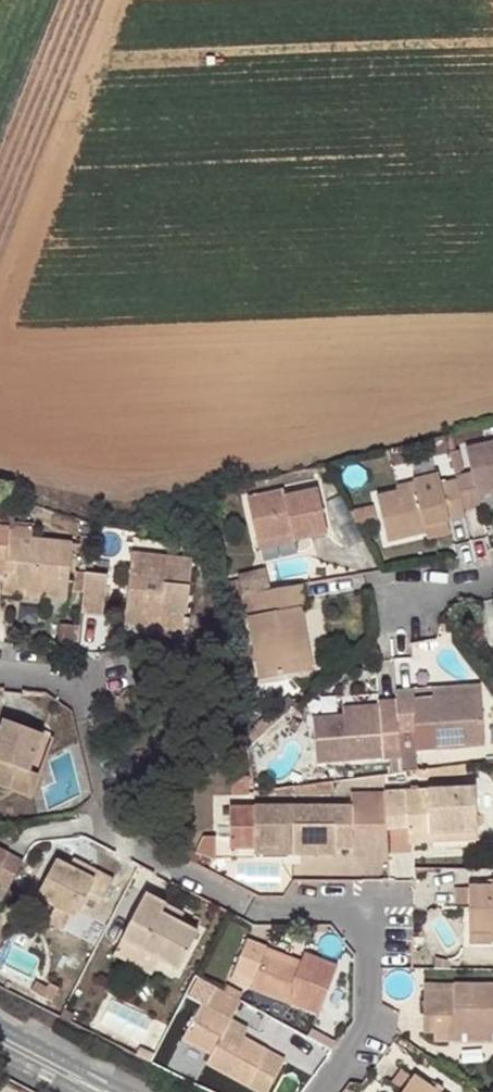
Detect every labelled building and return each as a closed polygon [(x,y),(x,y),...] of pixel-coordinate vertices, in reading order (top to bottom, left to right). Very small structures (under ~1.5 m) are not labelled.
[(481,501),(481,498),(479,490),(492,486),(492,441),(467,447),(473,470),(454,474),(462,505),(481,501)] [(424,529),(423,524),(448,517),(464,513),(462,505),(454,474),(436,478),(434,470),(409,476),(410,483),(374,492),(386,538),(424,529)] [(479,490),(481,498),(492,495),(492,486),(479,490)] [(258,541),(293,535),(294,540),(327,534),(317,491),(283,497),(282,493),(249,498),(258,541)] [(370,502),(345,508),(354,523),(374,518),(370,502)] [(5,562),(7,537),(9,525),(10,511),(0,511),(0,561),(5,562)] [(451,529),(448,517),(423,524),(424,529),(426,536),(451,529)] [(24,544),(30,544),(30,539),(31,527),(9,525),(7,537),(25,539),(24,544)] [(294,540),(293,535),(258,541),(260,549),(294,543),(294,540)] [(72,544),(30,539),(30,544),(24,544),(25,539),(7,537),(5,562),(14,562),(13,573),(4,572),(2,593),(20,595),(21,590),(25,590),(24,595),(66,599),(68,581),(59,580),(60,568),(69,569),(72,544)] [(169,566),(170,558),(132,554),(125,626),(150,629),(153,629),(154,620),(162,621),(161,630),(186,632),(192,569),(169,566)] [(192,569),(193,560),(170,558),(169,566),(192,569)] [(14,562),(5,562),(4,572),(13,573),(14,562)] [(83,594),(85,574),(76,573),(74,594),(83,594)] [(221,583),(223,598),(257,593),(270,591),(267,573),(252,575),(252,578),(221,583)] [(107,576),(85,574),(83,594),(81,613),(103,615),(107,576)] [(304,647),(310,646),(304,609),(309,609),(305,585),(270,591),(257,593),(260,614),(251,615),(262,680),(309,672),(304,647)] [(153,629),(150,629),(150,636),(185,639),(186,632),(161,630),(162,621),(154,620),(153,629)] [(56,651),(77,653),(80,628),(59,626),(56,651)] [(314,671),(310,646),(304,647),(309,672),(314,671)] [(440,692),(440,700),(482,696),(482,688),(440,692)] [(409,772),(420,771),(418,751),(486,745),(482,696),(440,700),(415,702),(414,694),(397,695),(398,703),(401,738),(403,755),(404,773),(409,772)] [(378,705),(379,713),(345,717),(313,720),(319,762),(403,755),(401,738),(398,703),(378,705)] [(344,708),(345,717),(379,713),(378,705),(344,708)] [(231,737),(244,734),(244,732),(241,717),(228,718),(231,737)] [(9,789),(17,768),(27,772),(41,734),(8,722),(0,744),(0,786),(9,789)] [(17,768),(9,789),(30,797),(52,737),(41,734),(27,772),(17,768)] [(466,774),(465,765),(449,767),(427,770),(428,778),(466,774)] [(420,771),(409,772),(410,781),(428,778),(427,770),(420,771)] [(349,790),(348,780),(293,787),(294,796),(349,790)] [(386,829),(389,829),(408,828),(408,843),(410,843),(431,842),(430,834),(477,832),(475,788),(383,792),(386,829)] [(351,830),(386,829),(383,792),(351,793),(351,806),(351,830)] [(334,849),(351,849),(351,830),(351,806),(253,806),(253,848),(293,849),(293,855),(334,854),(334,849)] [(410,852),(410,843),(408,843),(408,828),(389,829),(390,853),(410,852)] [(477,840),(477,832),(430,834),(431,842),(477,840)] [(23,863),(0,851),(0,888),(7,892),(23,863)] [(74,871),(78,863),(72,860),(68,868),(74,871)] [(55,861),(36,899),(67,915),(74,919),(78,912),(93,919),(111,880),(78,863),(74,871),(68,868),(55,861)] [(470,943),(492,943),(492,932),(492,887),(470,887),(470,888),(470,904),(470,943)] [(470,904),(470,888),(458,888),(458,904),(470,904)] [(178,971),(196,933),(178,924),(160,915),(164,905),(143,894),(119,941),(158,961),(178,971)] [(59,930),(67,915),(36,899),(28,914),(59,930)] [(183,915),(164,905),(160,915),(178,924),(183,915)] [(246,940),(233,974),(254,982),(252,989),(319,1015),(336,967),(302,955),(300,961),(298,968),(265,955),(267,948),(246,940)] [(112,956),(151,976),(158,961),(119,941),(112,956)] [(298,968),(300,961),(267,948),(265,955),(298,968)] [(438,968),(450,968),(450,961),(438,958),(438,968)] [(254,982),(233,974),(230,981),(252,989),(254,982)] [(43,998),(48,989),(36,983),(31,992),(43,998)] [(50,984),(48,989),(43,998),(51,1002),(58,988),(50,984)] [(455,1032),(492,1033),(492,985),(454,985),(454,991),(425,991),(424,1031),(434,1032),(434,1040),(455,1040),(455,1032)] [(241,1002),(215,988),(205,1007),(200,1005),(182,1040),(210,1056),(206,1064),(256,1091),(269,1091),(285,1061),(243,1037),(226,1028),(230,1021),(241,1002)] [(59,1018),(63,1020),(71,1024),(76,1016),(64,1009),(59,1018)] [(226,1028),(243,1037),(246,1030),(230,1021),(226,1028)] [(492,1040),(492,1033),(455,1032),(455,1040),(492,1040)] [(137,1057),(151,1064),(155,1056),(141,1048),(137,1057)] [(414,1076),(403,1091),(437,1091),(414,1076)]
